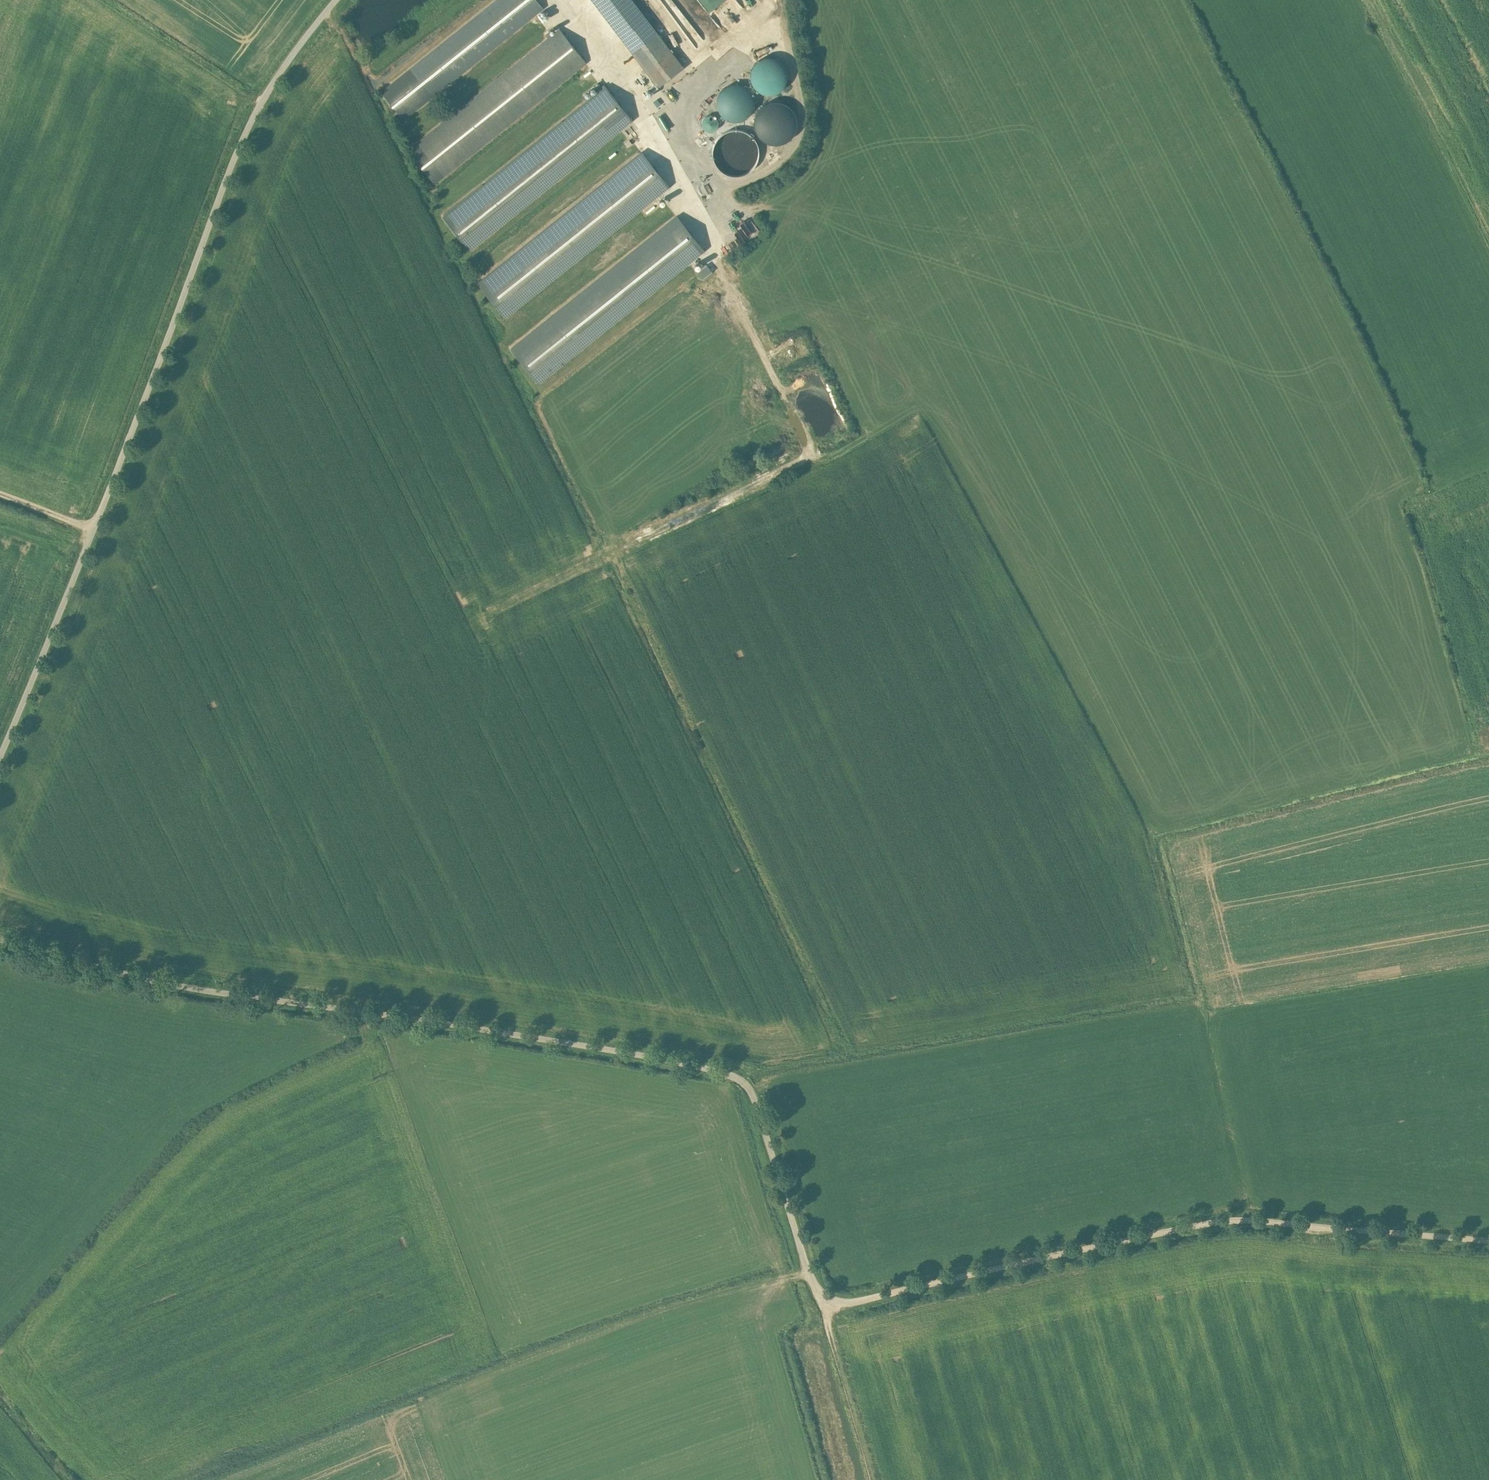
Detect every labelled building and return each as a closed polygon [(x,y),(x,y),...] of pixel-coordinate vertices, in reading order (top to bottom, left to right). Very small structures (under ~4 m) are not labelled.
[(411,69),(432,95),(542,7),(536,0),(498,0),(411,69)] [(633,0),(592,0),(621,38),(647,19),(633,0)] [(697,0),(671,0),(703,40),(719,28),(697,0)] [(719,28),(752,0),(697,0),(719,28)] [(652,14),(660,24),(664,21),(656,11),(652,14)] [(683,67),(647,19),(621,38),(658,86),(683,67)] [(560,31),(419,144),(443,174),(585,61),(560,31)] [(767,46),(753,52),(755,57),(769,50),(767,46)] [(786,82),(788,75),(786,68),(782,62),(776,58),(769,56),(762,58),(756,62),(752,68),(750,75),(752,82),(756,88),(762,92),(769,94),(776,92),(782,88),(786,82)] [(598,82),(583,94),(587,99),(602,87),(598,82)] [(672,103),(682,93),(672,82),(662,92),(672,103)] [(752,109),(754,102),(752,95),(748,89),(742,85),(735,84),(728,85),(722,89),(718,95),(717,102),(718,109),(722,115),(728,119),(735,121),(742,119),(748,115),(752,109)] [(605,88),(443,217),(469,249),(631,120),(632,119),(606,87),(605,88)] [(770,132),(769,139),(790,142),(795,105),(764,101),(760,131),(770,132)] [(718,126),(718,123),(718,120),(716,117),(713,115),(710,115),(707,115),(704,117),(702,120),(702,123),(702,126),(704,129),(707,131),(710,132),(713,131),(716,129),(718,126)] [(757,161),(759,152),(757,143),(752,136),(744,131),(735,129),(726,131),(719,136),(714,144),(712,153),(714,161),(719,169),(727,174),(736,176),(745,174),(752,169),(757,161)] [(641,152),(480,281),(505,313),(667,184),(668,183),(642,151),(641,152)] [(431,178),(435,183),(443,175),(439,170),(431,178)] [(676,215),(514,344),(539,376),(701,247),(702,246),(676,214),(675,215),(676,215)] [(696,272),(703,279),(712,270),(706,263),(696,272)] [(790,432),(761,446),(769,462),(798,448),(790,432)]
